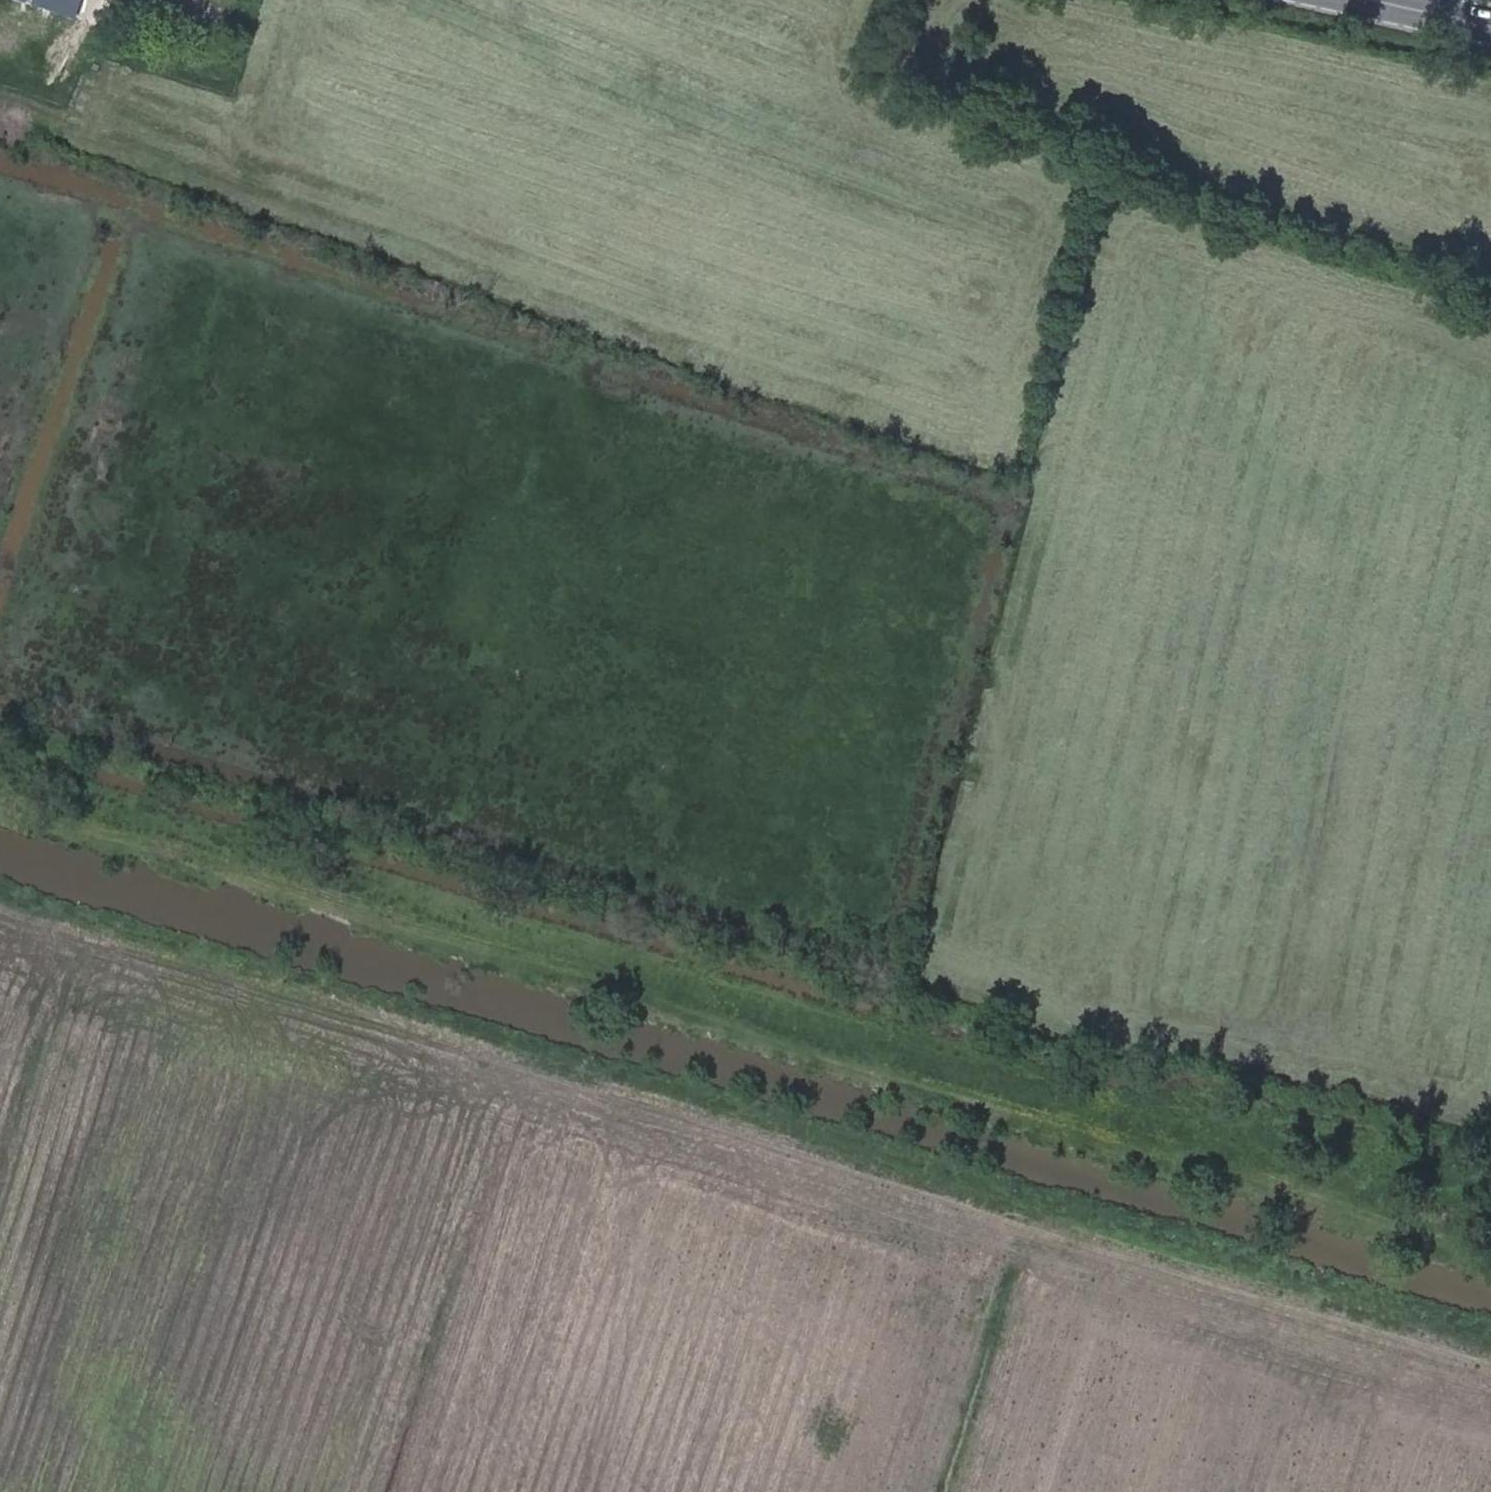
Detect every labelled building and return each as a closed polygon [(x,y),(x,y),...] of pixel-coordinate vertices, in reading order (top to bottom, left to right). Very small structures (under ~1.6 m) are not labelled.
[(78,18),(84,0),(26,0),(78,18)]
